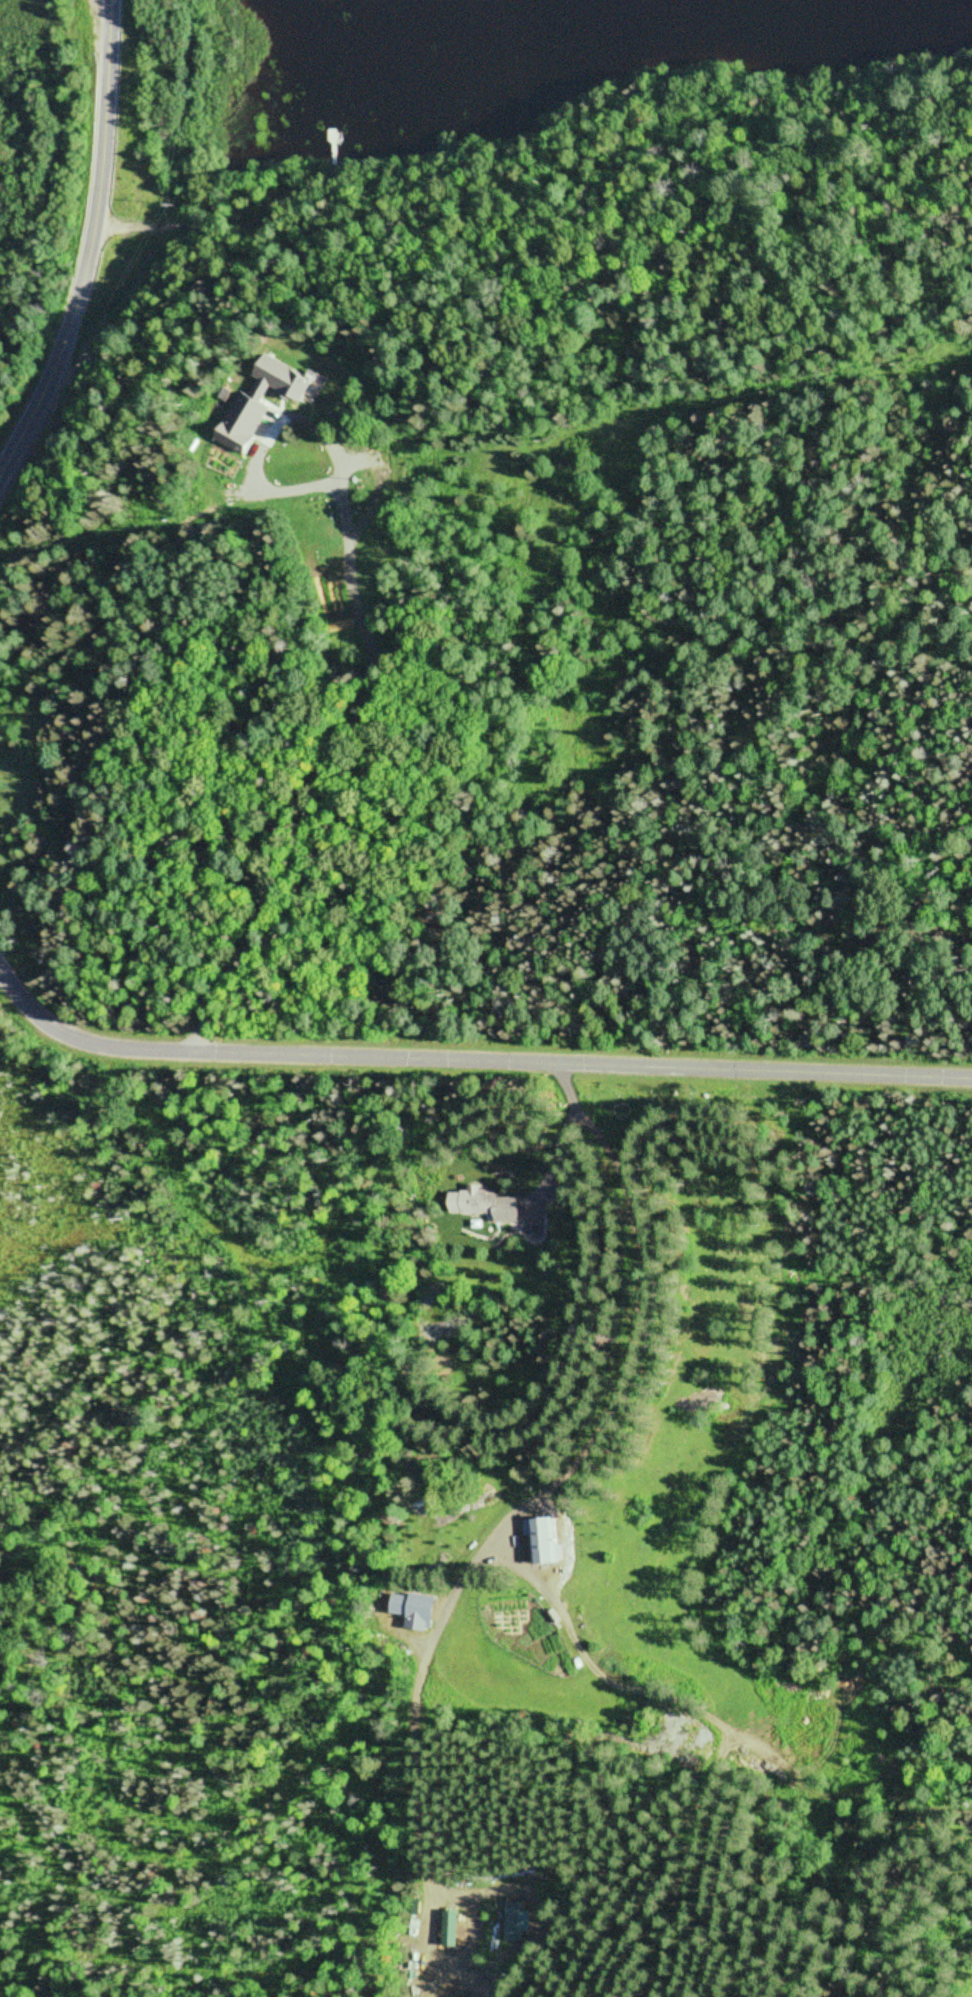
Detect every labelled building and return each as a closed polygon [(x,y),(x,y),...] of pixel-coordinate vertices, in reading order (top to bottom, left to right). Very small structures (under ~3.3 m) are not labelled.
[(267,444),(282,410),(241,391),(221,435),(253,450),(258,440),(267,444)] [(558,1561),(554,1518),(530,1520),(534,1564),(558,1561)]
